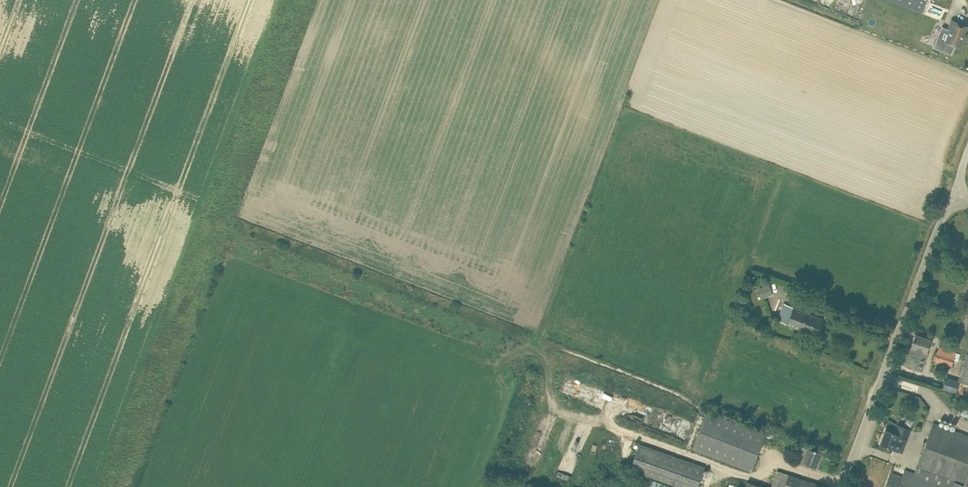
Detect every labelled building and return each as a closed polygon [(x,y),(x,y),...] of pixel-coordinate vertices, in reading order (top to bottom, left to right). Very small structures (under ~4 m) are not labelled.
[(922,13),(927,0),(889,0),(922,13)] [(934,47),(951,54),(955,45),(961,48),(964,39),(962,39),(967,26),(951,19),(948,28),(942,26),(934,47)] [(758,288),(762,298),(773,294),(769,284),(758,288)] [(774,318),(778,320),(815,335),(822,318),(785,303),(781,313),(777,312),(774,318)] [(904,365),(923,371),(929,352),(927,352),(931,339),(915,334),(911,347),(910,346),(904,365)] [(955,356),(940,351),(936,350),(933,360),(951,366),(955,356)] [(967,384),(967,359),(966,358),(958,381),(947,377),(943,389),(955,394),(960,382),(967,384)] [(751,472),(765,435),(706,412),(692,449),(751,472)] [(933,423),(914,474),(905,470),(899,486),(967,486),(967,435),(933,423)] [(886,429),(880,443),(902,452),(911,429),(896,424),(893,432),(886,429)] [(672,486),(698,486),(705,467),(640,443),(629,472),(672,486)] [(804,455),(802,463),(816,468),(821,452),(800,444),(797,452),(804,455)] [(823,486),(777,470),(771,486),(823,486)]
